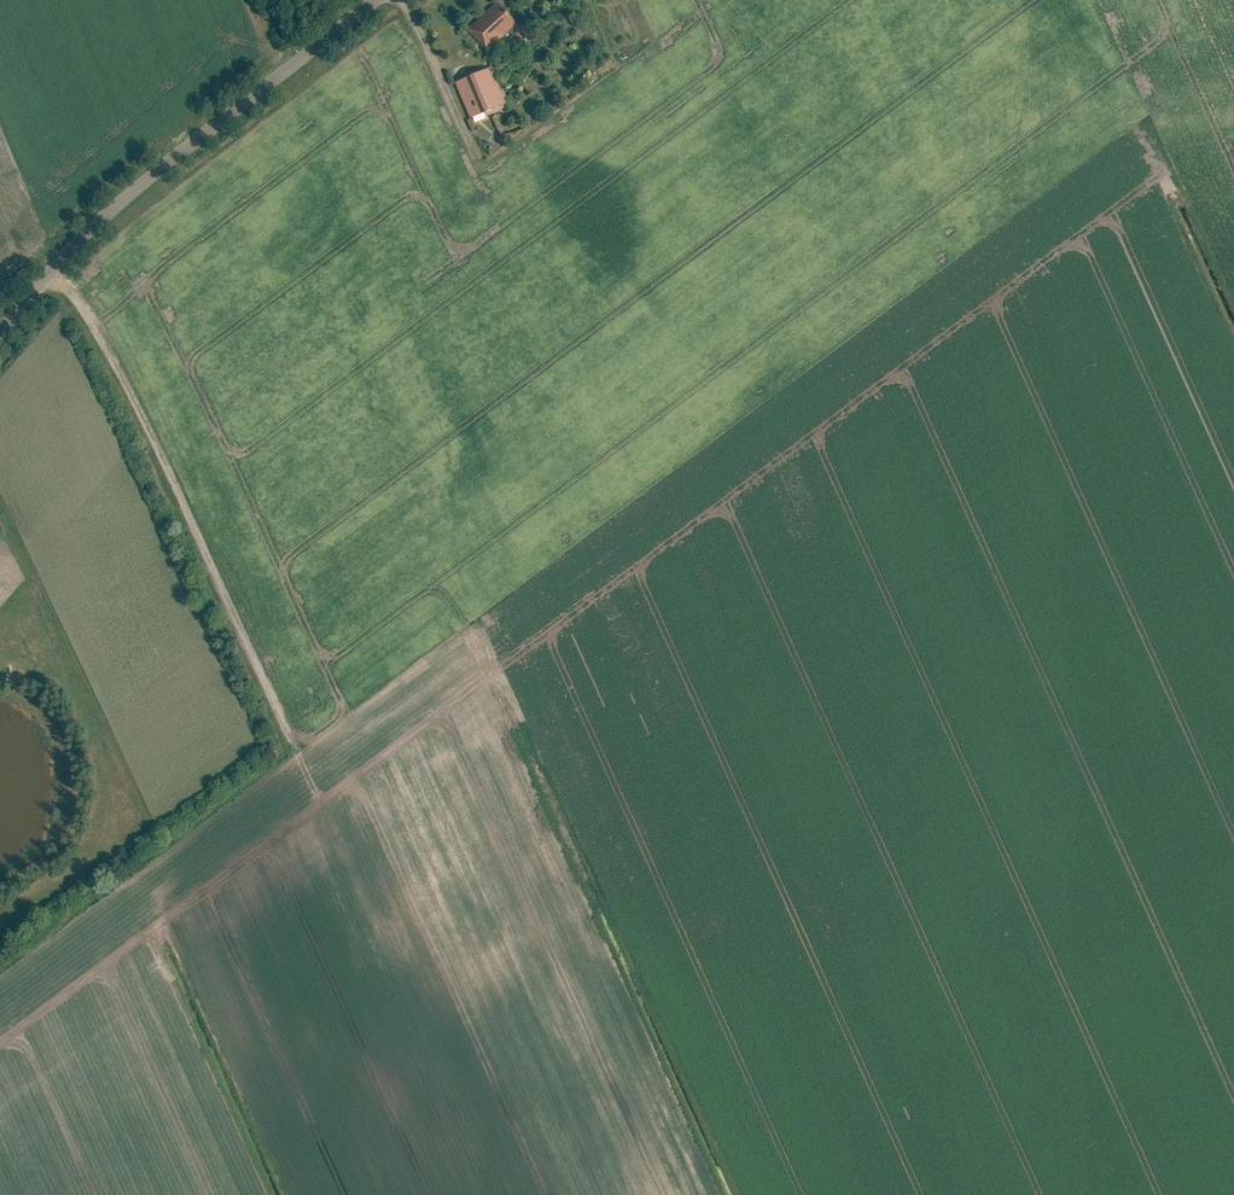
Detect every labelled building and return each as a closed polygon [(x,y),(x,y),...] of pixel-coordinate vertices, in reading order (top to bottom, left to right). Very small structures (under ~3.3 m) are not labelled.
[(487,51),(502,37),(505,40),(508,39),(514,34),(520,40),(526,36),(515,25),(517,23),(497,3),(468,30),(487,51)] [(456,81),(471,118),(506,103),(491,66),(456,81)] [(502,84),(513,78),(508,69),(497,76),(502,84)]
